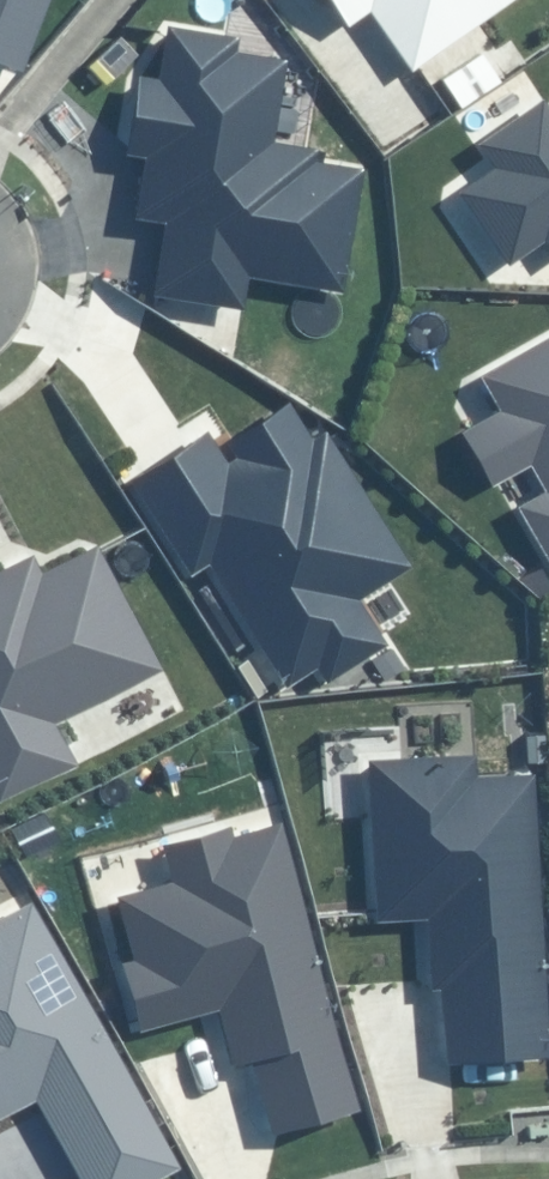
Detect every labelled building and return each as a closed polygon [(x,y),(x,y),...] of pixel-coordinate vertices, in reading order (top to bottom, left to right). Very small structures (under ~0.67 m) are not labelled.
[(22,68),(47,0),(0,0),(0,59),(22,68)] [(350,28),(372,12),(414,71),(514,0),(330,0),(350,28)] [(168,222),(156,298),(243,311),(248,278),(345,293),(364,169),(321,163),(323,152),(271,145),(283,64),(235,57),(238,38),(171,28),(163,81),(141,77),(129,154),(148,157),(139,218),(168,222)] [(545,101),(478,147),(494,170),(459,194),(509,267),(547,241),(548,244),(548,107),(545,101)] [(489,379),(507,412),(467,433),(495,485),(535,463),(548,489),(548,347),(489,379)] [(229,467),(208,434),(129,484),(191,580),(211,568),(288,688),(319,668),(329,685),(390,646),(361,600),(412,568),(326,435),(313,444),(289,407),(231,443),(241,459),(229,467)] [(525,512),(548,555),(548,499),(525,512)] [(71,767),(48,723),(158,668),(99,552),(45,580),(33,556),(0,572),(0,803),(71,767)] [(548,1058),(548,1008),(536,777),(479,780),(478,754),(367,760),(376,914),(440,911),(449,1064),(548,1058)] [(258,1056),(278,1131),(359,1108),(282,827),(233,840),(229,827),(163,845),(174,882),(116,898),(133,961),(122,964),(141,1032),(220,1010),(234,1062),(258,1056)] [(84,1178),(164,1178),(180,1170),(33,903),(0,920),(0,1115),(38,1094),(84,1178)]
